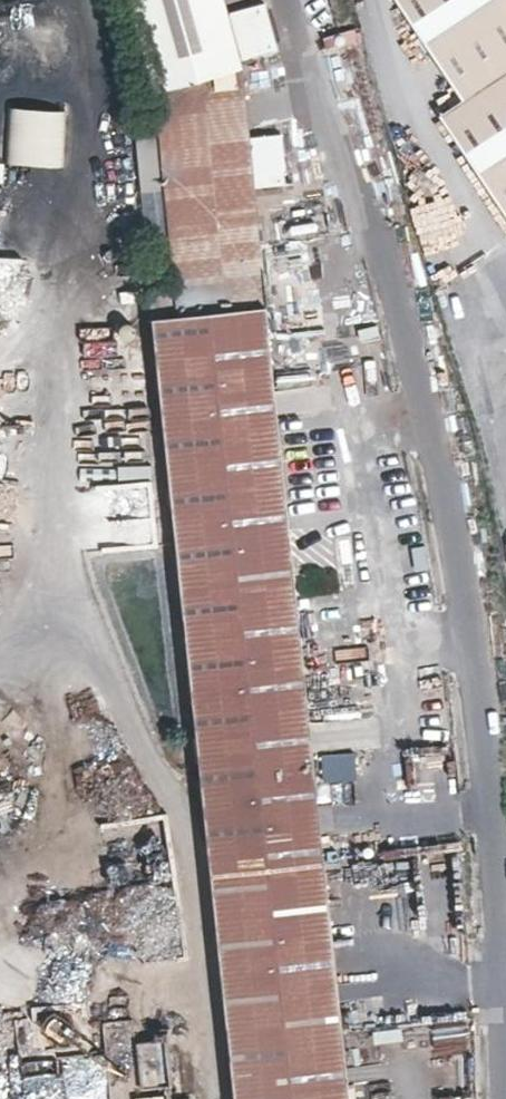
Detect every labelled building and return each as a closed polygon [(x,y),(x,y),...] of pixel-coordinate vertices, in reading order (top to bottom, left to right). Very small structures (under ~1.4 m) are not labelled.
[(155,90),(157,115),(171,260),(173,281),(177,314),(265,304),(267,304),(254,178),(250,140),(242,62),(228,15),(224,0),(129,0),(155,90)] [(462,98),(439,112),(505,213),(505,0),(397,0),(462,98)] [(280,51),(267,4),(228,15),(242,62),(280,51)] [(63,163),(64,106),(9,105),(8,162),(63,163)] [(171,260),(157,115),(134,117),(148,262),(171,260)] [(288,175),(284,136),(250,140),(254,178),(288,175)] [(173,281),(148,283),(152,316),(177,314),(173,281)] [(334,957),(265,304),(177,314),(152,316),(234,1098),(349,1098),(334,957)] [(322,754),(322,779),(350,779),(349,753),(322,754)] [(168,1067),(165,1039),(134,1043),(139,1084),(162,1081),(160,1068),(168,1067)]
